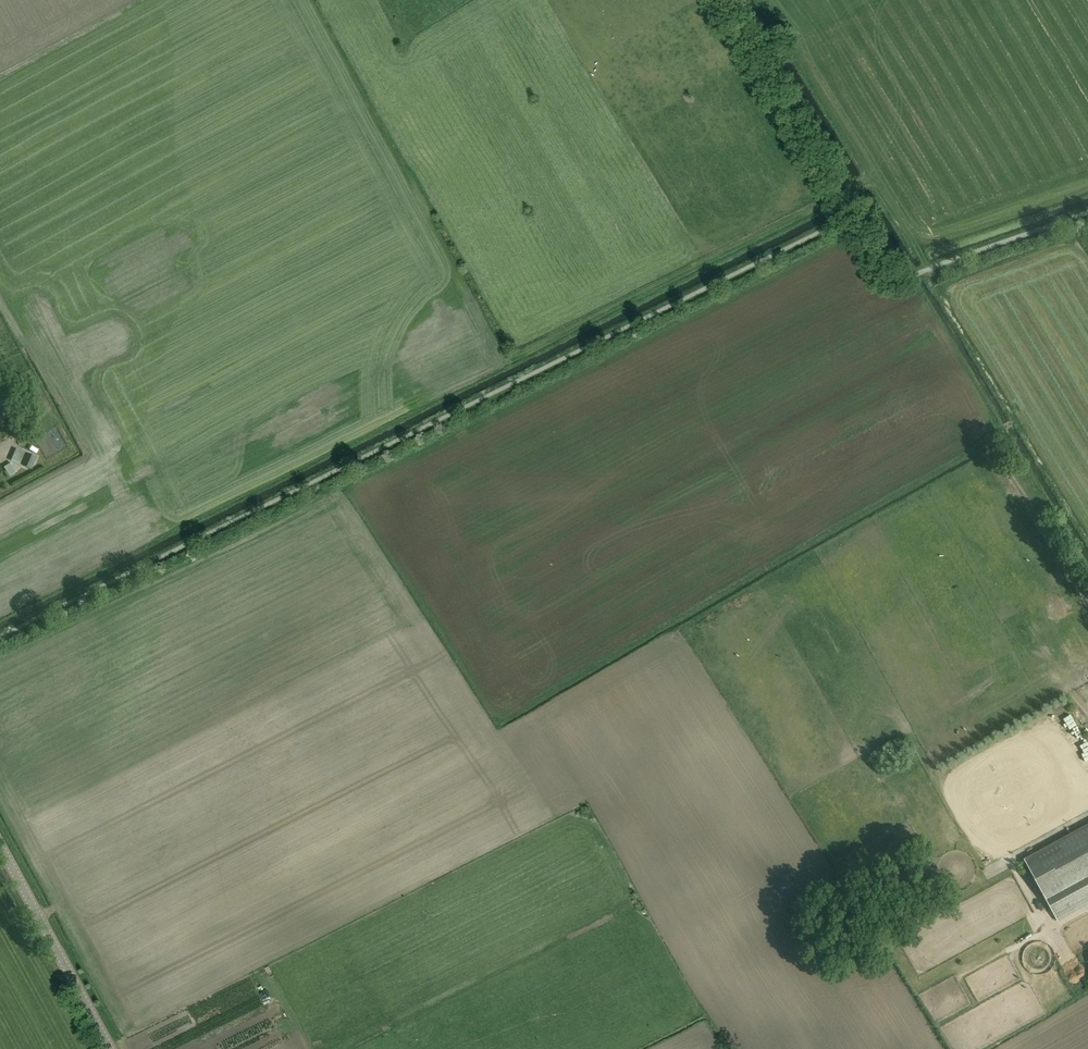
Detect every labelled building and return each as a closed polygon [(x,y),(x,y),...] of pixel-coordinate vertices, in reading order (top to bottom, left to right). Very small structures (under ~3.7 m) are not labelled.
[(37,457),(17,448),(11,461),(32,470),(37,457)] [(1024,859),(1057,921),(1087,904),(1087,825),(1024,859)] [(1081,915),(1070,920),(1073,928),(1085,922),(1081,915)]
